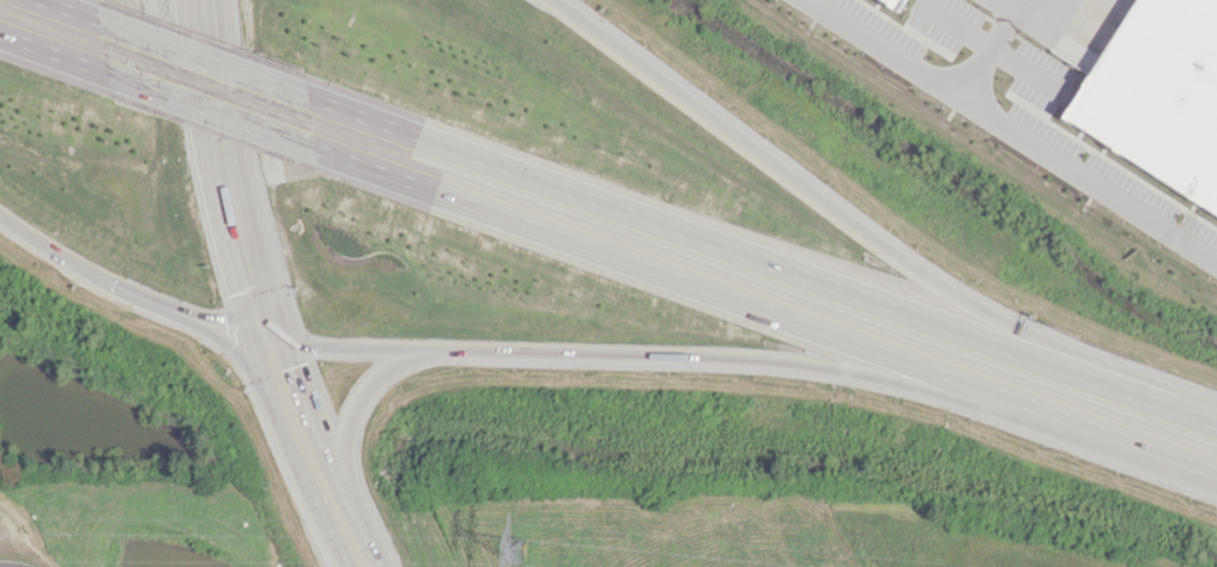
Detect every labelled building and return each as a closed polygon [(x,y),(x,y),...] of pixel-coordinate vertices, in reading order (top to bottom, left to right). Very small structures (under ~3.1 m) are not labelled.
[(1216,213),(1216,0),(1139,0),(1067,127),(1216,213)]
